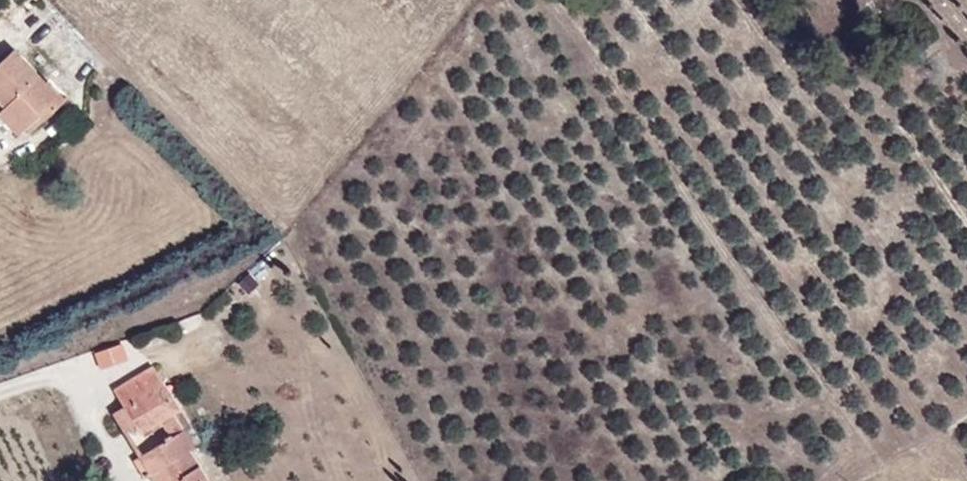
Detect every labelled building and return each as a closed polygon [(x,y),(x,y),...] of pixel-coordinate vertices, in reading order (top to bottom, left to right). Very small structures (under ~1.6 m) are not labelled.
[(20,53),(0,71),(0,114),(2,116),(0,118),(0,125),(17,143),(42,122),(47,126),(67,106),(20,53)] [(103,397),(113,415),(103,421),(115,442),(126,435),(130,442),(150,431),(159,447),(130,463),(141,480),(195,480),(172,439),(179,435),(158,398),(155,400),(141,375),(103,397)]
